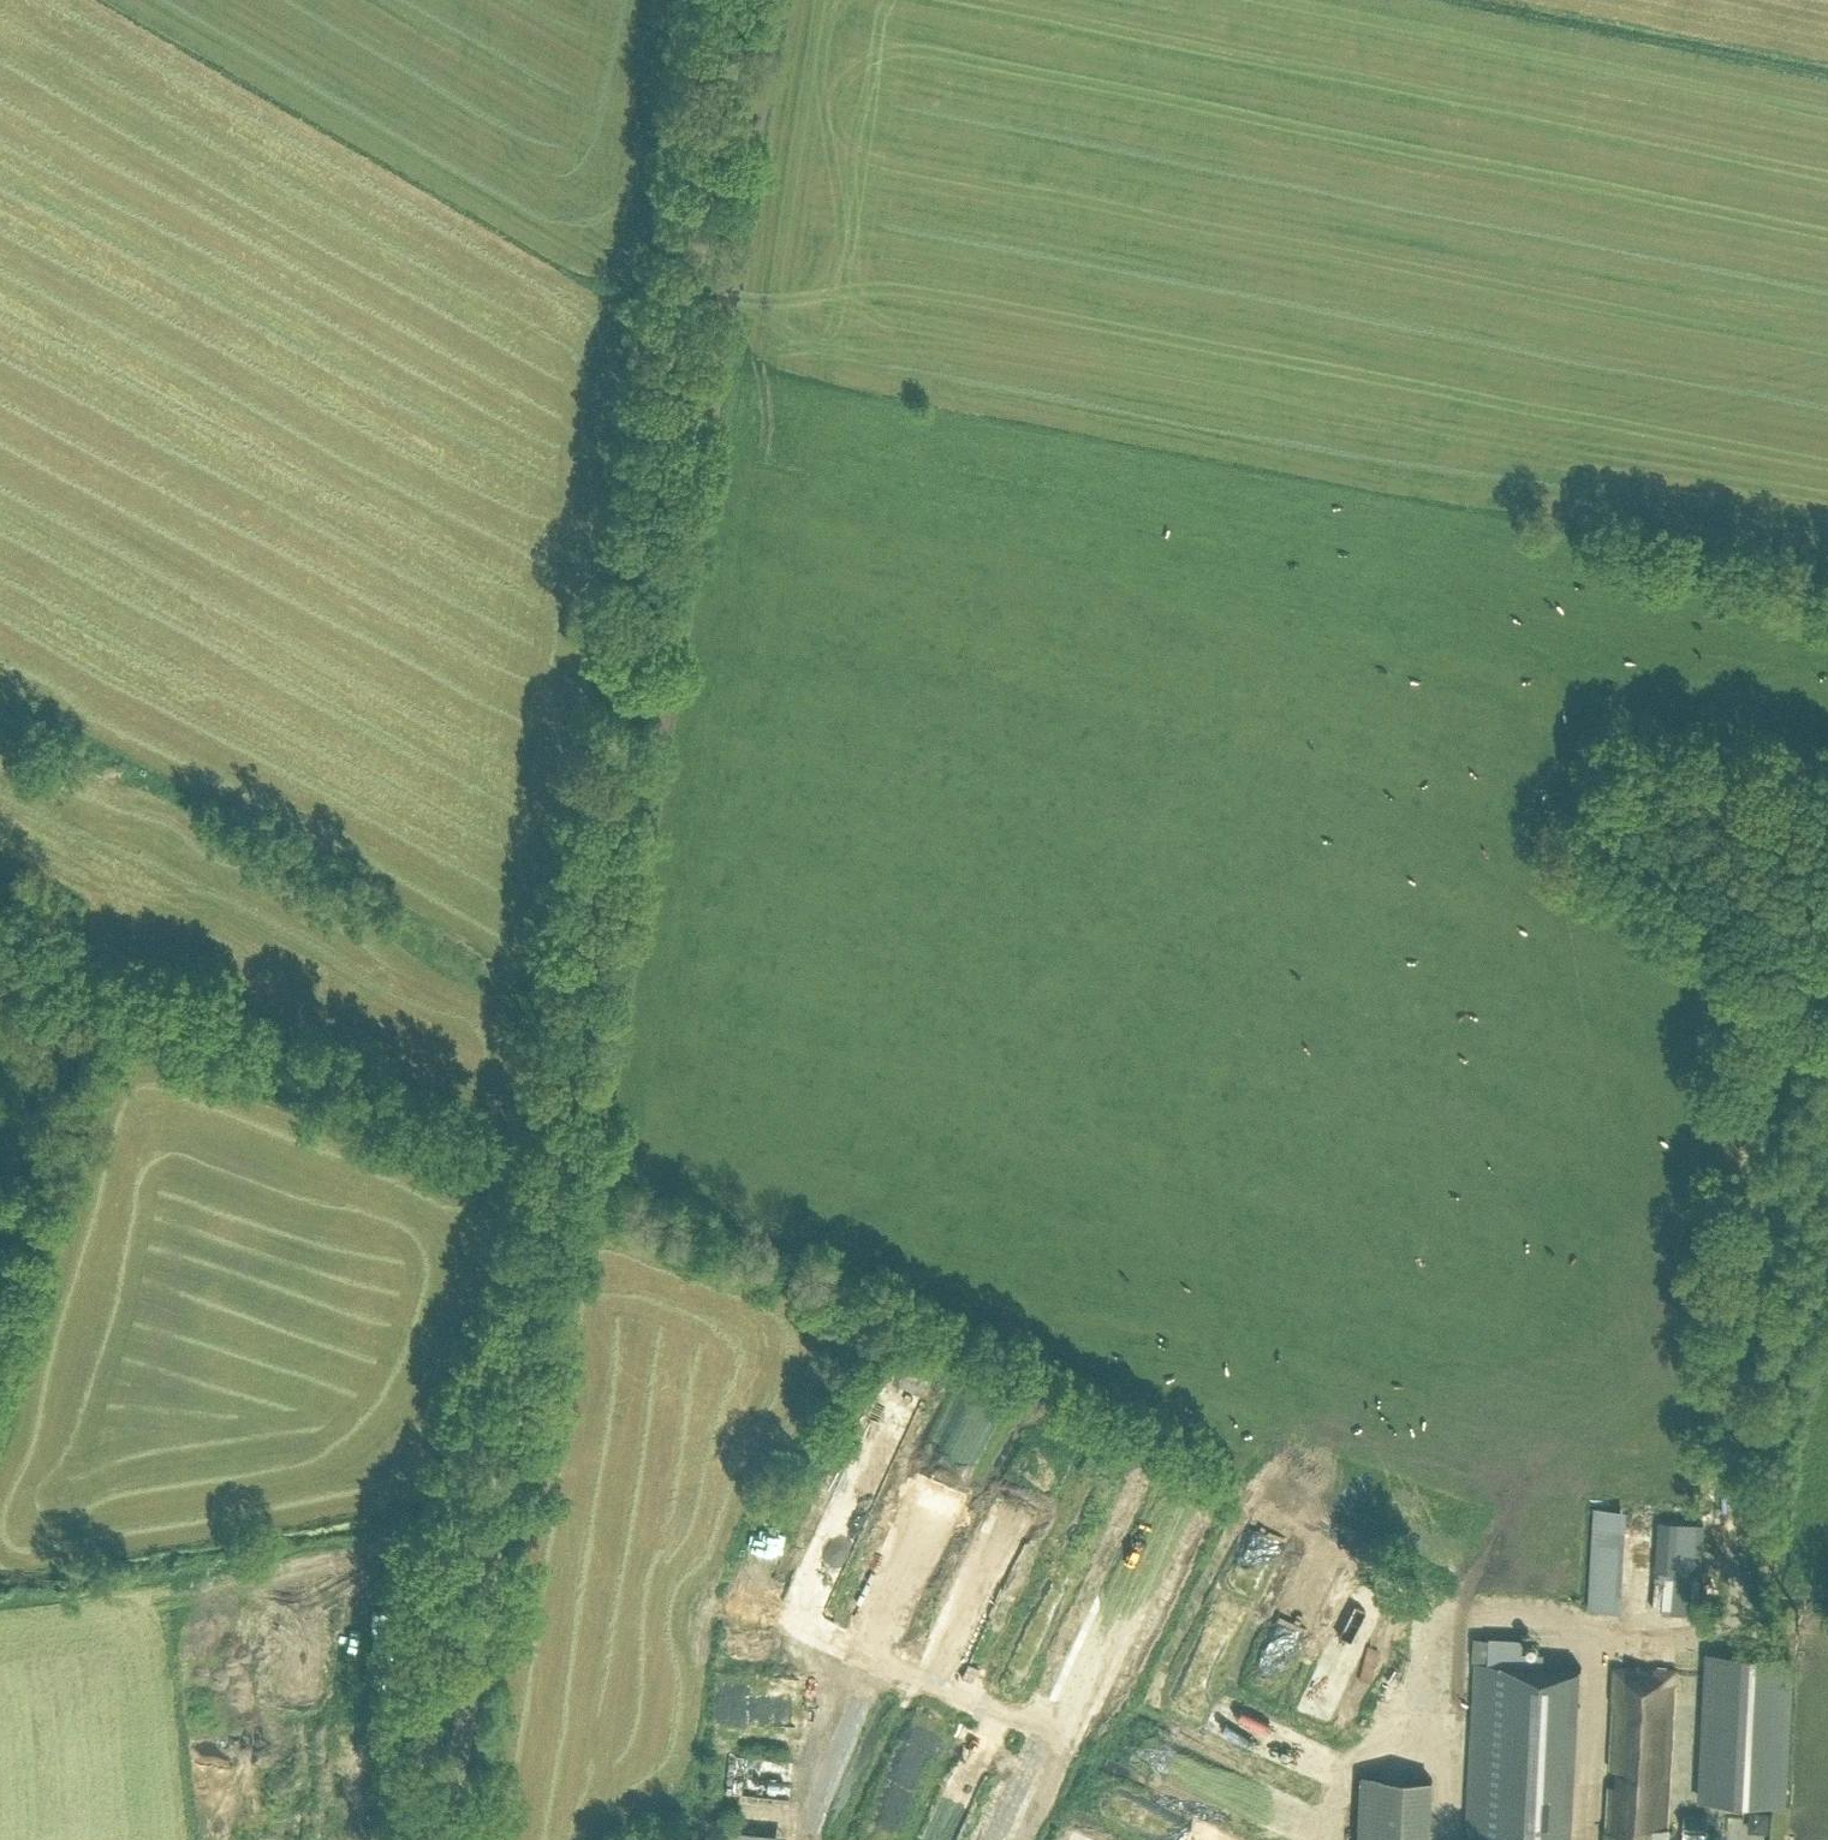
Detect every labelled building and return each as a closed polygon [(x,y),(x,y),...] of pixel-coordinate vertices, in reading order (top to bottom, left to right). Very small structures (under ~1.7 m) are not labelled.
[(1470,1839),(1572,1839),(1581,1665),(1522,1662),(1524,1635),(1490,1633),(1490,1635),(1475,1634),(1473,1658),(1479,1659),(1470,1839)] [(1698,1800),(1781,1804),(1789,1658),(1705,1654),(1698,1800)] [(1677,1670),(1617,1667),(1613,1767),(1620,1768),(1619,1783),(1611,1783),(1609,1836),(1616,1837),(1616,1839),(1668,1839),(1677,1670)] [(1432,1775),(1406,1776),(1406,1798),(1366,1799),(1367,1839),(1434,1839),(1432,1775)] [(1683,1810),(1683,1829),(1707,1830),(1707,1810),(1683,1810)] [(734,1830),(735,1839),(791,1839),(790,1826),(772,1827),(772,1829),(734,1830)]
